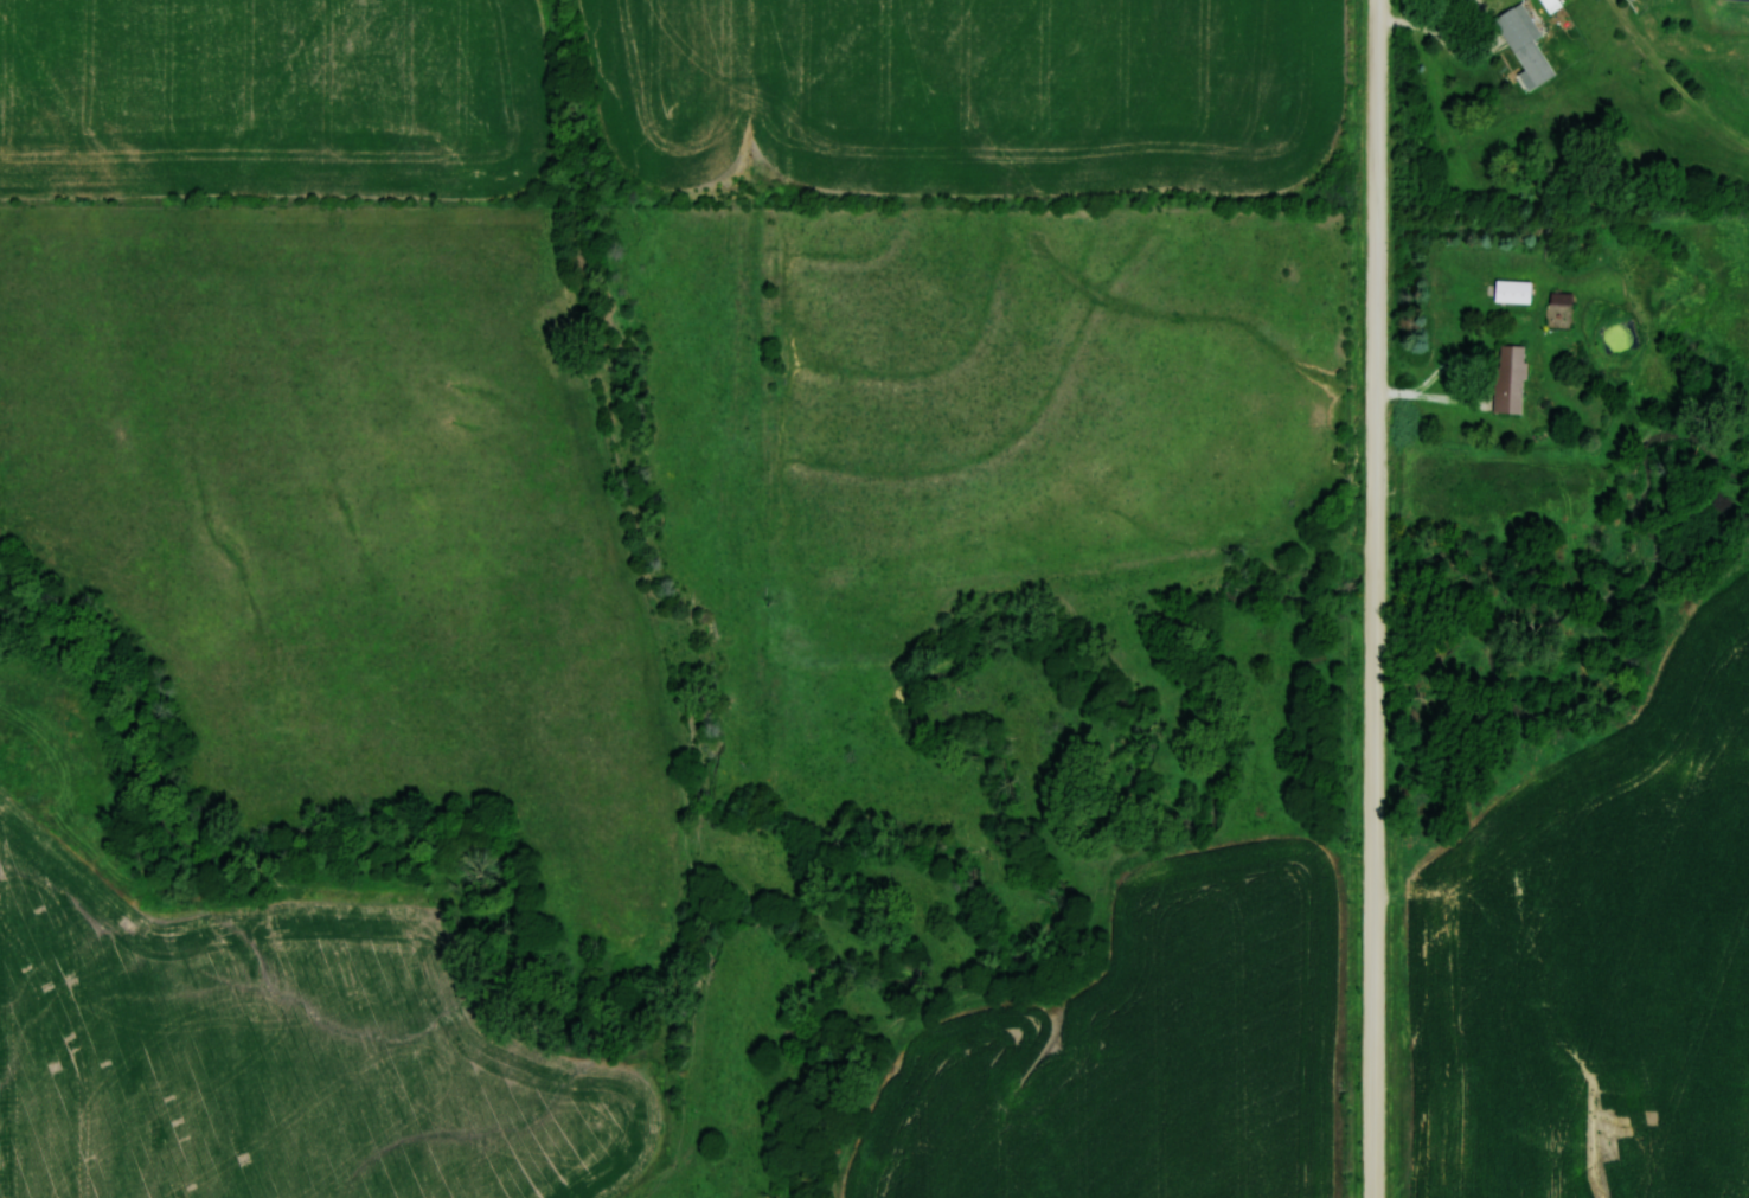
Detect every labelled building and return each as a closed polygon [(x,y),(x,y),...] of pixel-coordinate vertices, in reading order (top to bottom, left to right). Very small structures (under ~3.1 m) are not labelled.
[(1560,6),(1557,0),(1539,0),(1546,14),(1560,6)] [(1540,35),(1521,1),(1492,18),(1532,87),(1553,75),(1533,39),(1540,35)] [(1493,303),(1528,303),(1528,280),(1493,280),(1493,303)] [(1493,413),(1521,413),(1522,346),(1494,346),(1493,413)]
